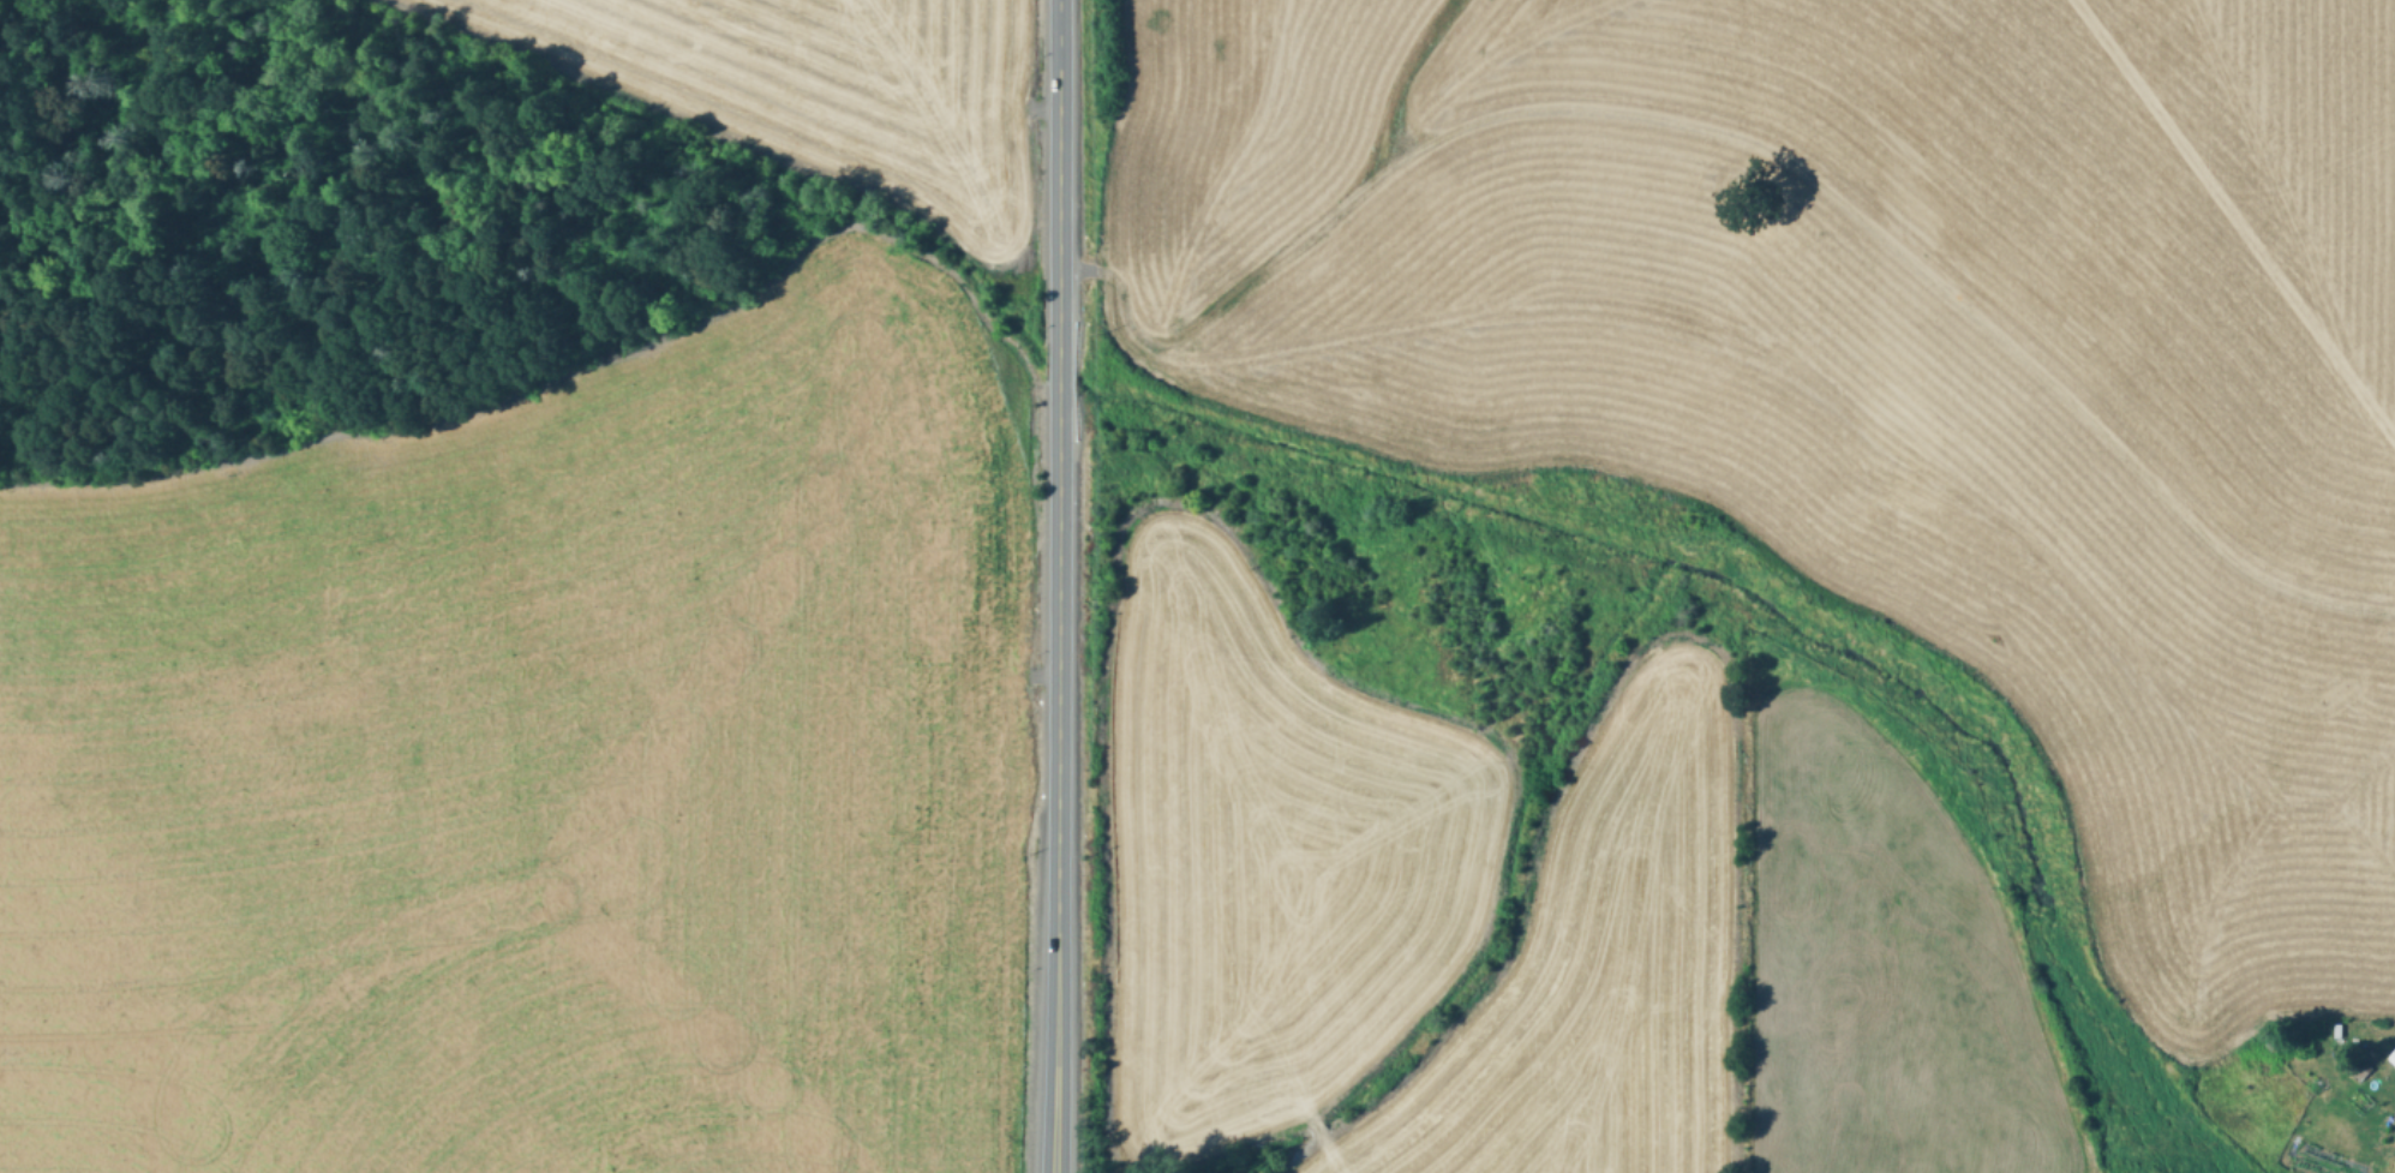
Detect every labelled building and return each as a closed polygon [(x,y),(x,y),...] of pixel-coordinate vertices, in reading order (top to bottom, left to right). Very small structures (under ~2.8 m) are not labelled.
[(2386,1056),(2394,1064),(2394,1046),(2386,1056)]
